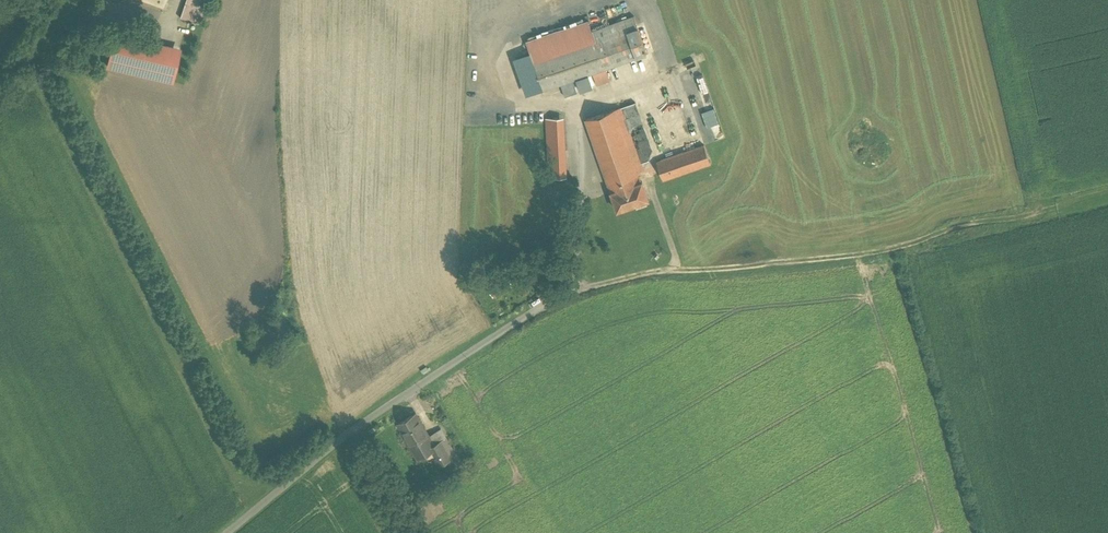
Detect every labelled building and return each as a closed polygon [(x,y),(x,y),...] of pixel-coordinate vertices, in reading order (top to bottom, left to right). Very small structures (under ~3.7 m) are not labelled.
[(187,19),(205,25),(213,0),(193,0),(187,19)] [(540,49),(521,54),(532,91),(598,71),(601,81),(615,77),(611,64),(653,52),(643,16),(597,30),(594,19),(536,36),(540,49)] [(127,35),(120,71),(182,82),(189,46),(127,35)] [(654,203),(654,201),(645,176),(640,160),(654,155),(636,100),(589,116),(621,213),(654,203)] [(564,114),(542,114),(542,181),(564,181),(564,114)] [(653,162),(662,184),(715,165),(707,142),(653,162)] [(434,445),(416,414),(398,423),(406,437),(405,438),(417,459),(427,453),(426,451),(429,449),(429,448),(434,445)] [(434,445),(429,448),(429,449),(439,466),(456,456),(446,438),(434,445)]
